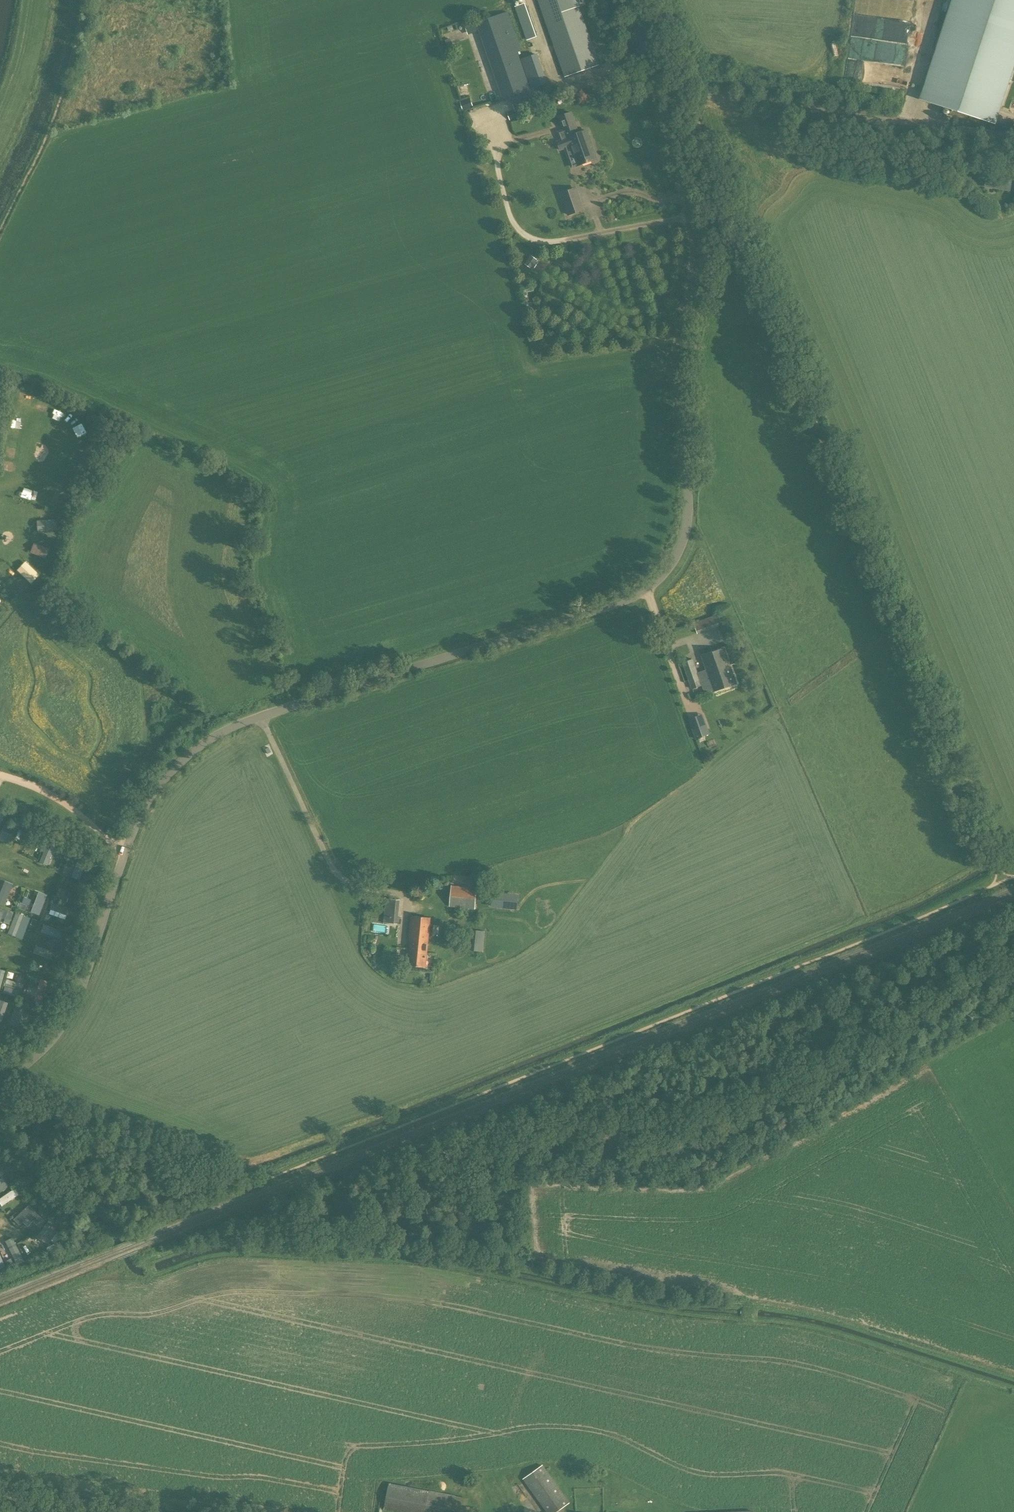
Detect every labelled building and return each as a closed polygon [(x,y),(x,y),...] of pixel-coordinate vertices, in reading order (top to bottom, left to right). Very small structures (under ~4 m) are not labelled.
[(564,77),(600,66),(577,0),(537,0),(564,77)] [(894,15),(893,17),(912,20),(913,12),(910,12),(911,0),(856,0),(855,10),(894,15)] [(951,110),(950,115),(986,126),(987,122),(996,124),(1013,68),(1013,0),(951,0),(919,100),(951,110)] [(523,4),(515,6),(527,40),(535,37),(523,4)] [(508,12),(480,21),(506,98),(530,89),(517,52),(521,51),(508,12)] [(533,88),(548,81),(535,52),(520,58),(533,88)] [(469,96),(459,101),(463,110),(473,106),(469,96)] [(571,168),(577,166),(597,159),(587,130),(579,133),(578,133),(575,126),(573,127),(572,123),(574,122),(570,113),(558,117),(561,127),(563,126),(564,130),(558,132),(560,140),(557,141),(560,151),(565,149),(571,168)] [(570,191),(560,195),(568,216),(583,210),(578,196),(572,198),(570,191)] [(537,259),(531,255),(525,264),(531,268),(532,267),(534,269),(538,263),(536,261),(537,259)] [(34,519),(34,531),(54,530),(54,518),(34,519)] [(28,552),(44,558),(48,548),(32,542),(28,552)] [(14,569),(29,584),(38,575),(23,560),(14,569)] [(696,634),(721,625),(717,615),(693,623),(696,634)] [(730,666),(724,648),(701,656),(706,671),(707,673),(713,671),(714,673),(724,669),(723,668),(730,666)] [(699,676),(693,659),(682,662),(689,680),(699,676)] [(713,692),(736,684),(730,666),(723,668),(724,669),(714,673),(713,671),(707,673),(699,676),(689,680),(692,689),(702,685),(701,681),(709,678),(710,681),(713,692)] [(705,725),(692,729),(695,739),(708,734),(705,725)] [(16,827),(6,822),(0,833),(0,840),(7,844),(16,827)] [(41,846),(44,839),(25,831),(20,844),(25,846),(31,848),(33,842),(41,846)] [(49,838),(40,861),(50,865),(57,847),(68,851),(70,845),(49,838)] [(82,878),(88,856),(79,854),(74,877),(82,878)] [(8,905),(16,882),(6,879),(0,897),(0,902),(8,905)] [(474,910),(477,888),(451,886),(448,907),(474,910)] [(67,890),(58,887),(54,899),(65,903),(67,897),(65,896),(67,890)] [(41,891),(35,912),(43,914),(49,893),(41,891)] [(488,908),(515,908),(515,893),(488,892),(488,908)] [(53,910),(69,913),(71,905),(54,901),(53,910)] [(14,917),(9,930),(20,935),(25,922),(26,919),(17,915),(16,918),(14,917)] [(398,917),(383,916),(382,923),(397,925),(398,917)] [(425,968),(430,918),(410,916),(408,940),(410,940),(407,966),(425,968)] [(43,923),(41,932),(62,937),(64,928),(43,923)] [(483,952),(485,931),(472,930),(470,951),(483,952)] [(59,951),(63,941),(56,939),(53,949),(59,951)] [(37,944),(34,952),(55,959),(57,951),(37,944)] [(8,970),(0,967),(0,991),(1,992),(8,970)] [(10,979),(5,992),(13,995),(18,982),(10,979)] [(28,997),(43,1002),(46,990),(31,985),(28,997)] [(9,1002),(1,999),(0,1001),(0,1020),(3,1021),(9,1002)] [(0,1179),(0,1194),(11,1185),(4,1176),(0,1179)] [(22,1193),(17,1187),(0,1199),(0,1200),(4,1206),(22,1193)] [(39,1217),(28,1206),(13,1221),(18,1226),(27,1218),(32,1223),(38,1228),(44,1222),(39,1217)] [(54,1231),(45,1225),(36,1238),(47,1246),(56,1233),(54,1231)] [(24,1262),(12,1238),(4,1242),(16,1265),(24,1262)] [(530,1490),(546,1511),(557,1511),(570,1503),(542,1465),(522,1479),(530,1490)] [(428,1490),(428,1491),(388,1483),(383,1510),(394,1511),(477,1511),(478,1509),(472,1507),(473,1506),(467,1504),(468,1498),(455,1496),(455,1495),(429,1490),(428,1490)]
